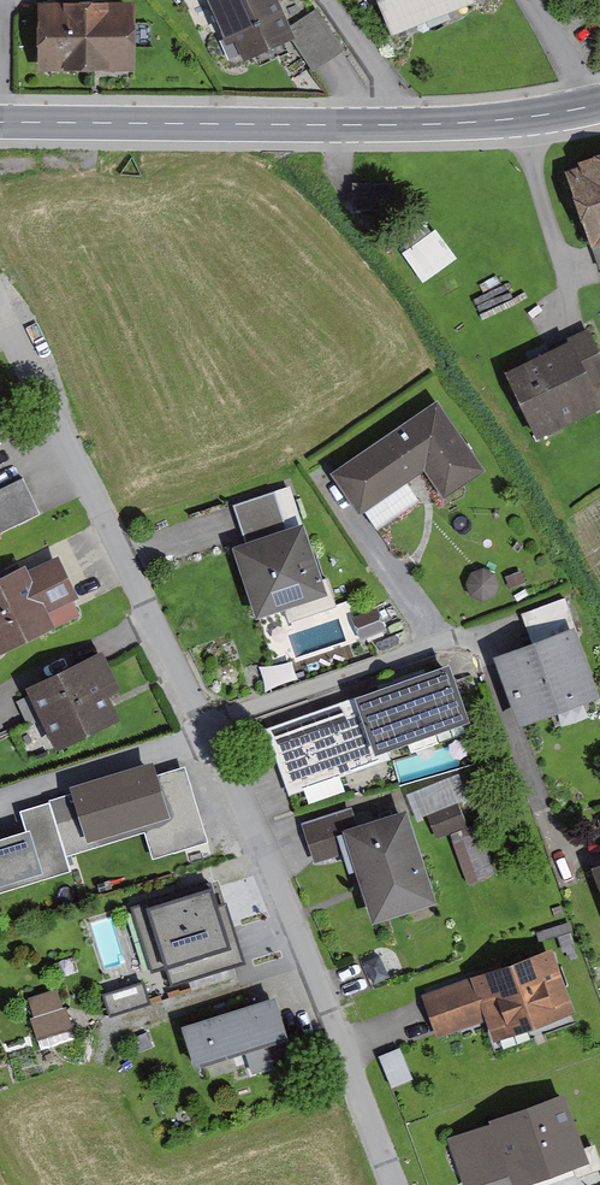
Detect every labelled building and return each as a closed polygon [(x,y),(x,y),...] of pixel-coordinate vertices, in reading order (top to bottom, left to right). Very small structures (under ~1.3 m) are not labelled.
[(242,44),(250,41),(258,60),(305,40),(299,28),(289,3),(297,0),(223,0),(242,44)] [(394,30),(469,0),(382,0),(394,30)] [(149,7),(54,7),(54,72),(149,72),(149,7)] [(327,8),(299,28),(326,66),(339,56),(353,46),(327,8)] [(578,167),(599,227),(599,159),(578,167)] [(592,385),(599,380),(599,354),(589,332),(509,372),(542,436),(599,407),(599,401),(592,385)] [(444,500),(487,471),(442,404),(344,471),(369,508),(424,471),(444,500)] [(3,493),(0,487),(0,541),(53,516),(35,478),(3,493)] [(258,543),(312,525),(299,485),(244,502),(258,543)] [(258,543),(244,547),(265,611),(291,603),(333,589),(312,525),(258,543)] [(0,588),(0,657),(71,629),(47,569),(0,588)] [(532,614),(573,596),(567,581),(525,599),(532,614)] [(337,602),(333,589),(291,603),(295,616),(337,602)] [(574,635),(507,659),(529,719),(596,695),(574,635)] [(106,662),(42,693),(64,740),(128,709),(106,662)] [(468,733),(445,669),(273,731),(296,794),(468,733)] [(164,758),(80,784),(98,841),(181,816),(164,758)] [(468,871),(490,865),(469,788),(431,798),(439,826),(455,822),(468,871)] [(35,829),(0,839),(0,892),(80,869),(59,799),(29,808),(35,829)] [(404,814),(344,838),(378,925),(439,901),(404,814)] [(229,885),(164,904),(183,965),(247,945),(234,901),(229,885)] [(247,945),(183,965),(164,904),(162,899),(144,904),(164,969),(180,964),(185,980),(257,958),(239,900),(234,901),(247,945)] [(442,1032),(489,1015),(499,1042),(576,1015),(553,952),(429,996),(435,1012),(442,1032)] [(40,1022),(74,1011),(61,973),(28,984),(40,1022)] [(156,979),(115,992),(122,1013),(162,1000),(156,979)] [(289,1047),(274,1002),(188,1030),(203,1075),(289,1047)] [(588,1167),(563,1097),(503,1118),(458,1134),(477,1184),(485,1184),(494,1182),(523,1171),(527,1184),(538,1184),(588,1167)]
